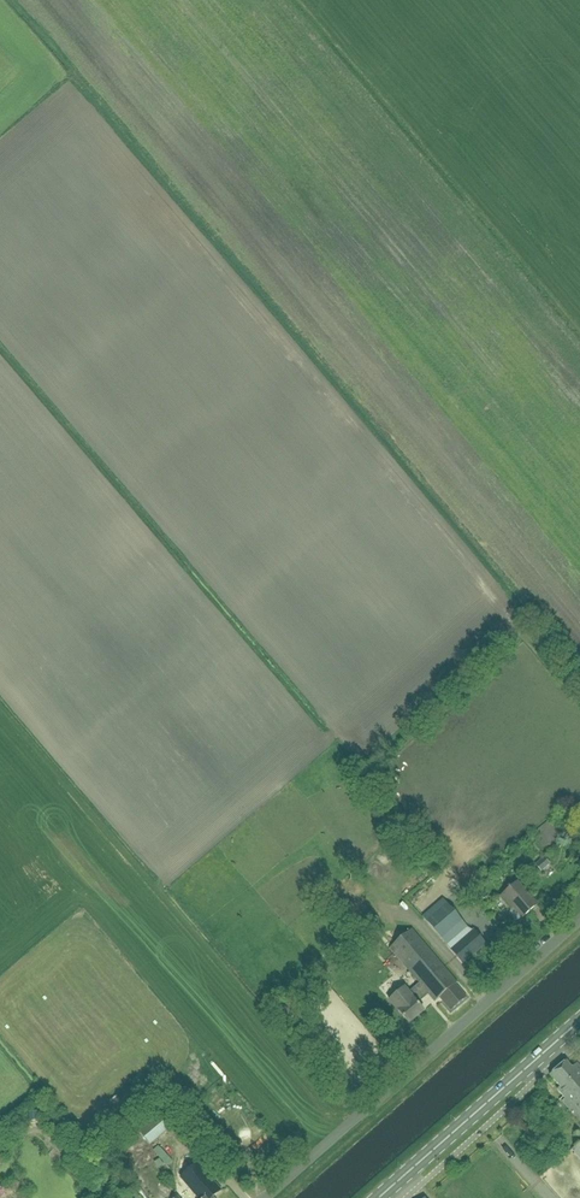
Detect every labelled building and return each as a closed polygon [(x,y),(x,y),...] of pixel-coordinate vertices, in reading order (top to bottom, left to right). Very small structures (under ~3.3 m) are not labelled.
[(517,921),(521,917),(522,918),(536,905),(517,883),(502,896),(514,909),(510,912),(510,915),(515,921),(517,921)] [(422,916),(446,945),(466,928),(442,899),(422,916)] [(409,993),(404,988),(389,1001),(409,1024),(424,1011),(416,1001),(427,992),(435,1002),(440,997),(451,1009),(465,996),(455,984),(457,983),(412,930),(389,949),(419,984),(409,993)] [(464,964),(485,946),(471,931),(450,949),(464,964)] [(438,1027),(444,1017),(438,1014),(432,1024),(438,1027)] [(577,1063),(572,1067),(567,1062),(551,1076),(561,1088),(558,1091),(565,1099),(563,1101),(579,1122),(579,1067),(577,1063)] [(558,1102),(552,1107),(556,1112),(562,1107),(558,1102)] [(150,1146),(172,1126),(161,1112),(138,1132),(150,1146)] [(77,1117),(83,1126),(88,1121),(82,1113),(77,1117)] [(572,1150),(579,1160),(579,1143),(572,1150)] [(212,1197),(220,1190),(196,1164),(180,1177),(199,1197),(213,1197),(212,1197)]
